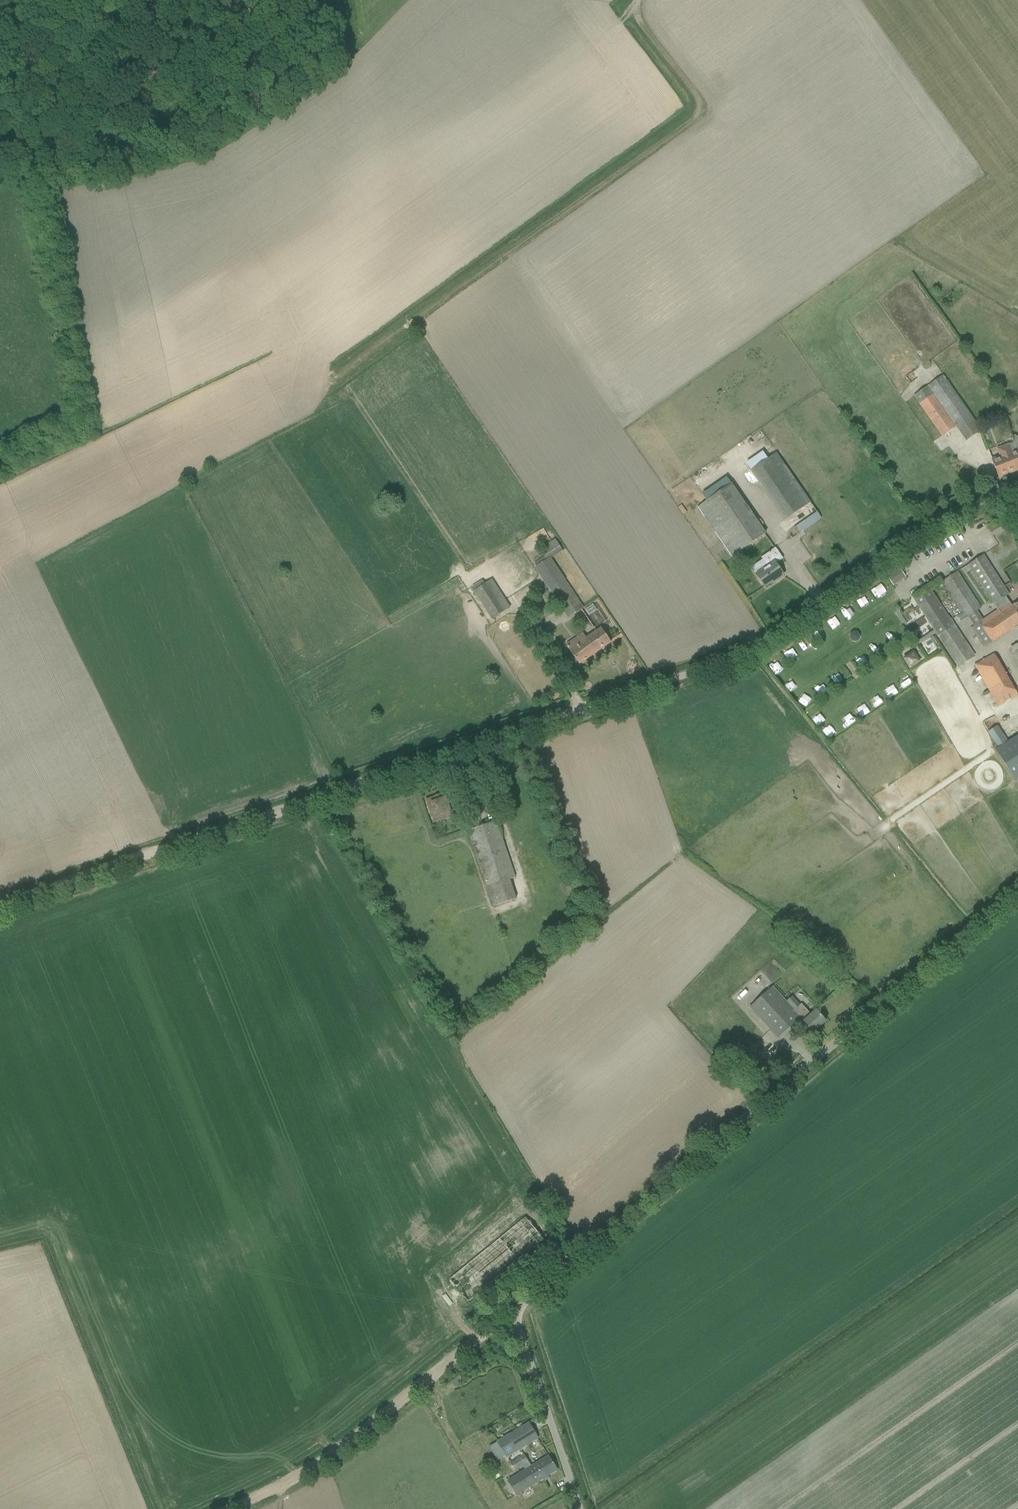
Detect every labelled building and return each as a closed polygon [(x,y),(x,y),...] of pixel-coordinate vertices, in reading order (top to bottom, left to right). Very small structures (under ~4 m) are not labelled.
[(943,374),(913,396),(941,436),(956,426),(966,441),(982,429),(943,374)] [(995,469),(999,478),(1017,471),(1017,457),(1016,451),(1013,443),(996,449),(999,457),(991,460),(995,469)] [(750,471),(779,512),(785,520),(810,502),(775,453),(750,471)] [(701,494),(706,502),(698,507),(732,557),(765,533),(726,477),(701,494)] [(804,507),(806,510),(803,512),(807,518),(817,511),(811,503),(804,507)] [(817,513),(796,527),(800,533),(821,519),(817,513)] [(544,557),(534,564),(551,589),(549,590),(568,619),(583,609),(549,559),(562,551),(558,544),(554,539),(539,549),(544,557)] [(756,575),(759,578),(764,587),(771,582),(772,583),(783,575),(775,564),(783,559),(775,548),(761,558),(767,567),(756,575)] [(968,565),(994,604),(1005,597),(1008,594),(982,555),(968,565)] [(893,586),(906,578),(899,566),(886,574),(893,586)] [(942,581),(948,590),(966,617),(980,608),(962,580),(957,572),(942,581)] [(471,587),(474,591),(492,619),(503,612),(482,580),(471,587)] [(914,600),(919,608),(938,636),(954,626),(935,598),(930,590),(914,600)] [(994,604),(999,610),(971,629),(983,647),(1017,624),(1017,602),(1012,606),(1005,597),(994,604)] [(828,622),(832,629),(840,624),(835,617),(828,622)] [(954,626),(938,636),(958,667),(974,657),(954,626)] [(569,650),(573,656),(579,664),(611,642),(601,628),(569,650)] [(903,657),(909,669),(921,662),(915,650),(903,657)] [(994,654),(975,665),(997,706),(1017,695),(994,654)] [(857,661),(860,666),(866,662),(863,657),(857,661)] [(834,684),(843,681),(840,672),(830,675),(834,684)] [(902,689),(912,684),(907,674),(897,679),(902,689)] [(875,708),(884,703),(878,694),(869,700),(875,708)] [(861,717),(869,712),(864,704),(856,709),(861,717)] [(813,718),(817,725),(825,719),(821,713),(813,718)] [(998,749),(995,750),(1014,779),(1017,777),(1017,736),(1008,742),(997,725),(987,732),(998,749)] [(428,801),(430,808),(428,808),(430,815),(432,815),(434,821),(454,814),(447,794),(428,801)] [(468,830),(471,840),(493,907),(516,899),(509,880),(515,878),(496,821),(468,830)] [(751,1007),(771,1030),(778,1038),(799,1019),(802,1023),(804,1021),(813,1032),(825,1022),(815,1010),(810,1015),(801,1004),(794,1010),(773,987),(751,1007)] [(449,1279),(461,1294),(468,1302),(544,1240),(537,1232),(525,1217),(449,1279)] [(441,1271),(436,1275),(441,1282),(447,1290),(452,1286),(441,1271)] [(463,1380),(459,1375),(454,1379),(458,1384),(463,1380)] [(506,1456),(537,1437),(529,1423),(497,1442),(506,1456)] [(524,1455),(516,1460),(510,1463),(515,1470),(525,1464),(528,1469),(508,1480),(517,1494),(557,1470),(549,1456),(531,1467),(524,1455)]
